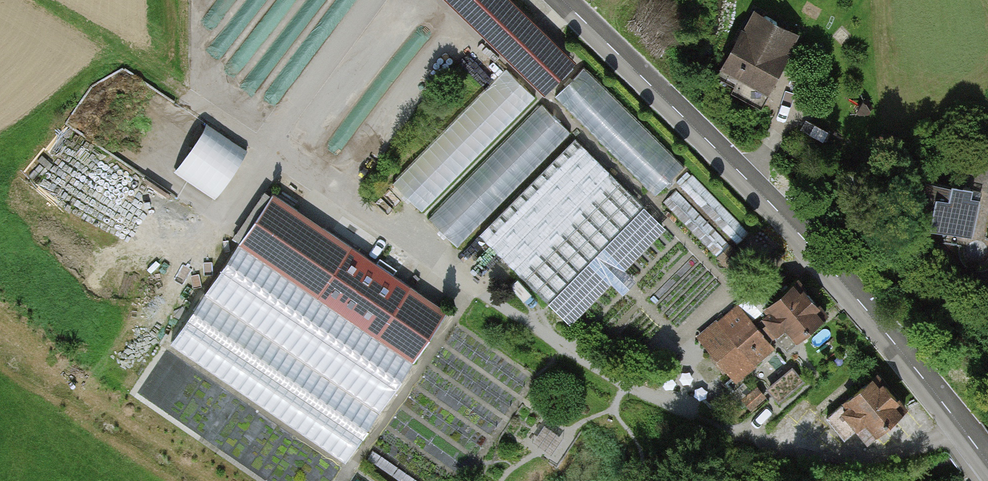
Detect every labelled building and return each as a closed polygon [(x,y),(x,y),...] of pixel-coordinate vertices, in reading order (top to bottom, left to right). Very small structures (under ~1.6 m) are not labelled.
[(523,0),(479,0),(524,44),(546,22),(523,0)] [(798,34),(752,12),(720,76),(736,84),(731,94),(760,109),(798,34)] [(537,97),(508,70),(400,183),(428,210),(537,97)] [(689,167),(587,70),(560,98),(662,195),(689,167)] [(571,132),(544,107),(435,220),(462,245),(571,132)] [(206,118),(172,166),(214,195),(248,147),(206,118)] [(651,205),(581,138),(488,235),(558,302),(651,205)] [(749,232),(693,177),(680,190),(737,245),(749,232)] [(931,213),(928,228),(972,237),(980,199),(971,197),(973,189),(952,184),(951,186),(926,181),(919,210),(931,213)] [(731,246),(675,192),(665,203),(721,256),(731,246)] [(450,310),(281,195),(214,292),(384,407),(450,310)] [(834,319),(803,278),(768,303),(799,345),(834,319)] [(780,348),(742,302),(702,335),(740,381),(780,348)] [(777,398),(806,387),(799,367),(769,378),(777,398)] [(912,414),(881,375),(843,404),(874,444),(912,414)]
